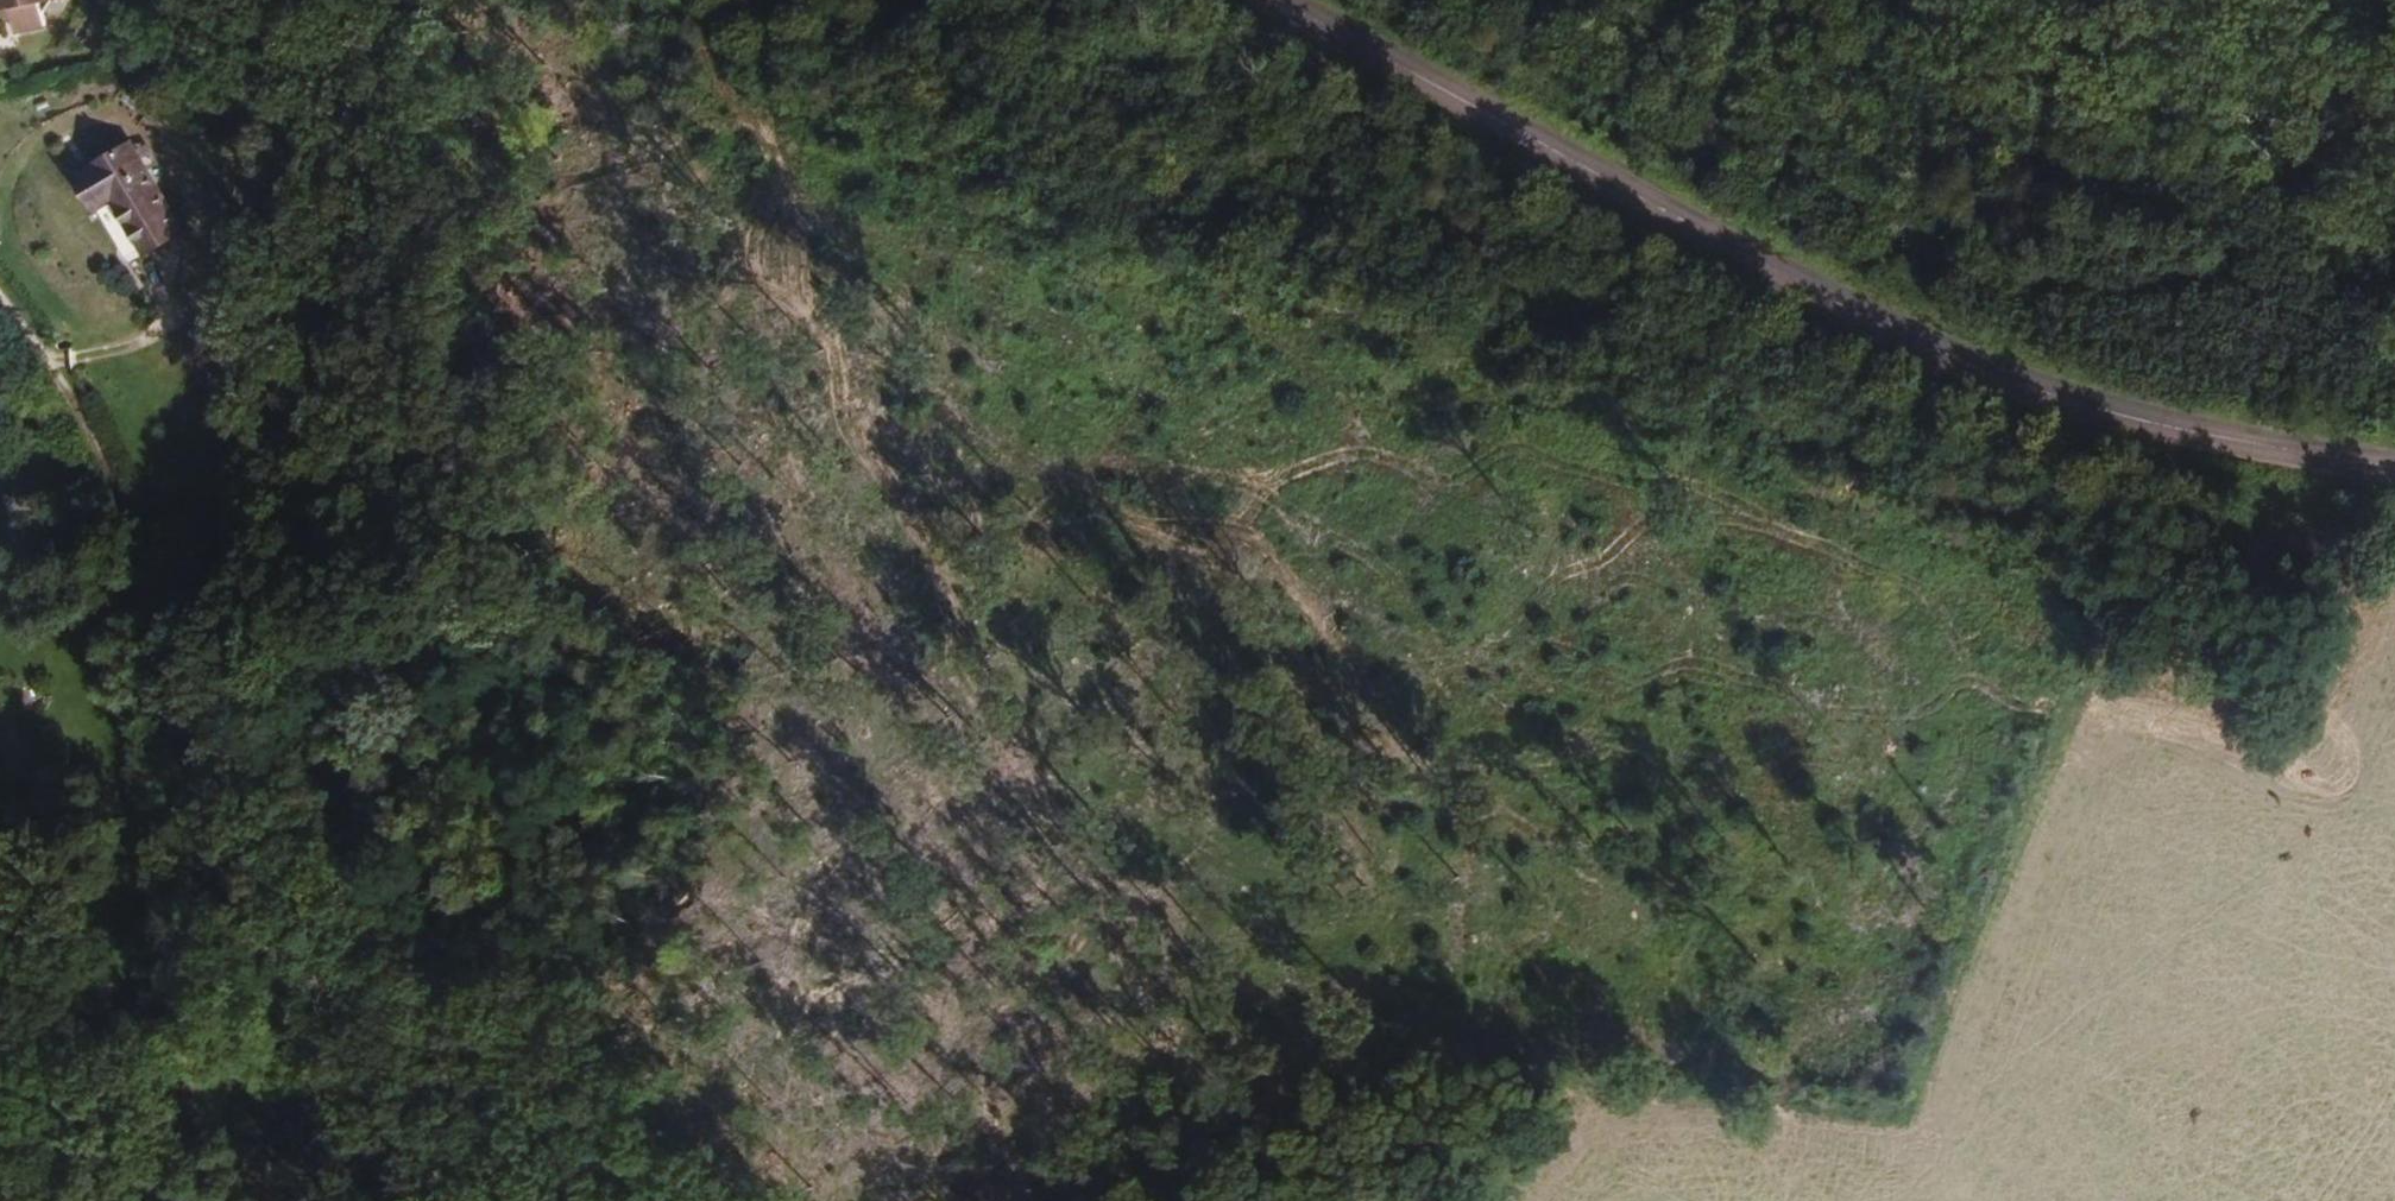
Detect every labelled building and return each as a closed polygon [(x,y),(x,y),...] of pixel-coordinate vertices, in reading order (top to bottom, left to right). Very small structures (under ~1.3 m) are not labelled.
[(120,78),(61,112),(85,152),(102,142),(135,197),(175,172),(120,78)] [(13,1086),(6,1076),(0,1080),(0,1094),(13,1086)]
